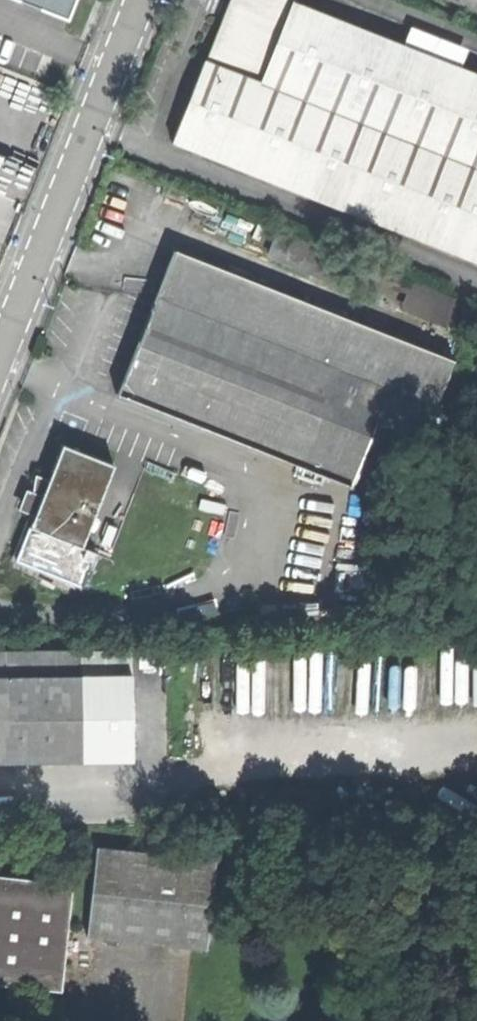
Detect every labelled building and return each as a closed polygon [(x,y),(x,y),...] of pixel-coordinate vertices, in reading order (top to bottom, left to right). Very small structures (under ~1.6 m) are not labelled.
[(70,19),(78,0),(19,0),(70,19)] [(301,0),(292,0),(261,79),(203,56),(172,137),(476,255),(476,68),(301,0)] [(203,56),(261,79),(292,0),(225,0),(216,23),(203,56)] [(170,248),(151,296),(338,370),(301,464),(348,483),(385,389),(431,408),(451,360),(170,248)] [(134,338),(114,389),(301,464),(338,370),(151,296),(134,338)] [(26,525),(78,545),(111,463),(59,442),(26,525)] [(91,550),(78,545),(26,525),(13,557),(78,583),(91,550)] [(79,762),(78,652),(0,652),(0,763),(79,762)] [(214,862),(95,850),(86,938),(204,951),(214,862)] [(60,991),(70,883),(0,876),(0,986),(60,991)]
